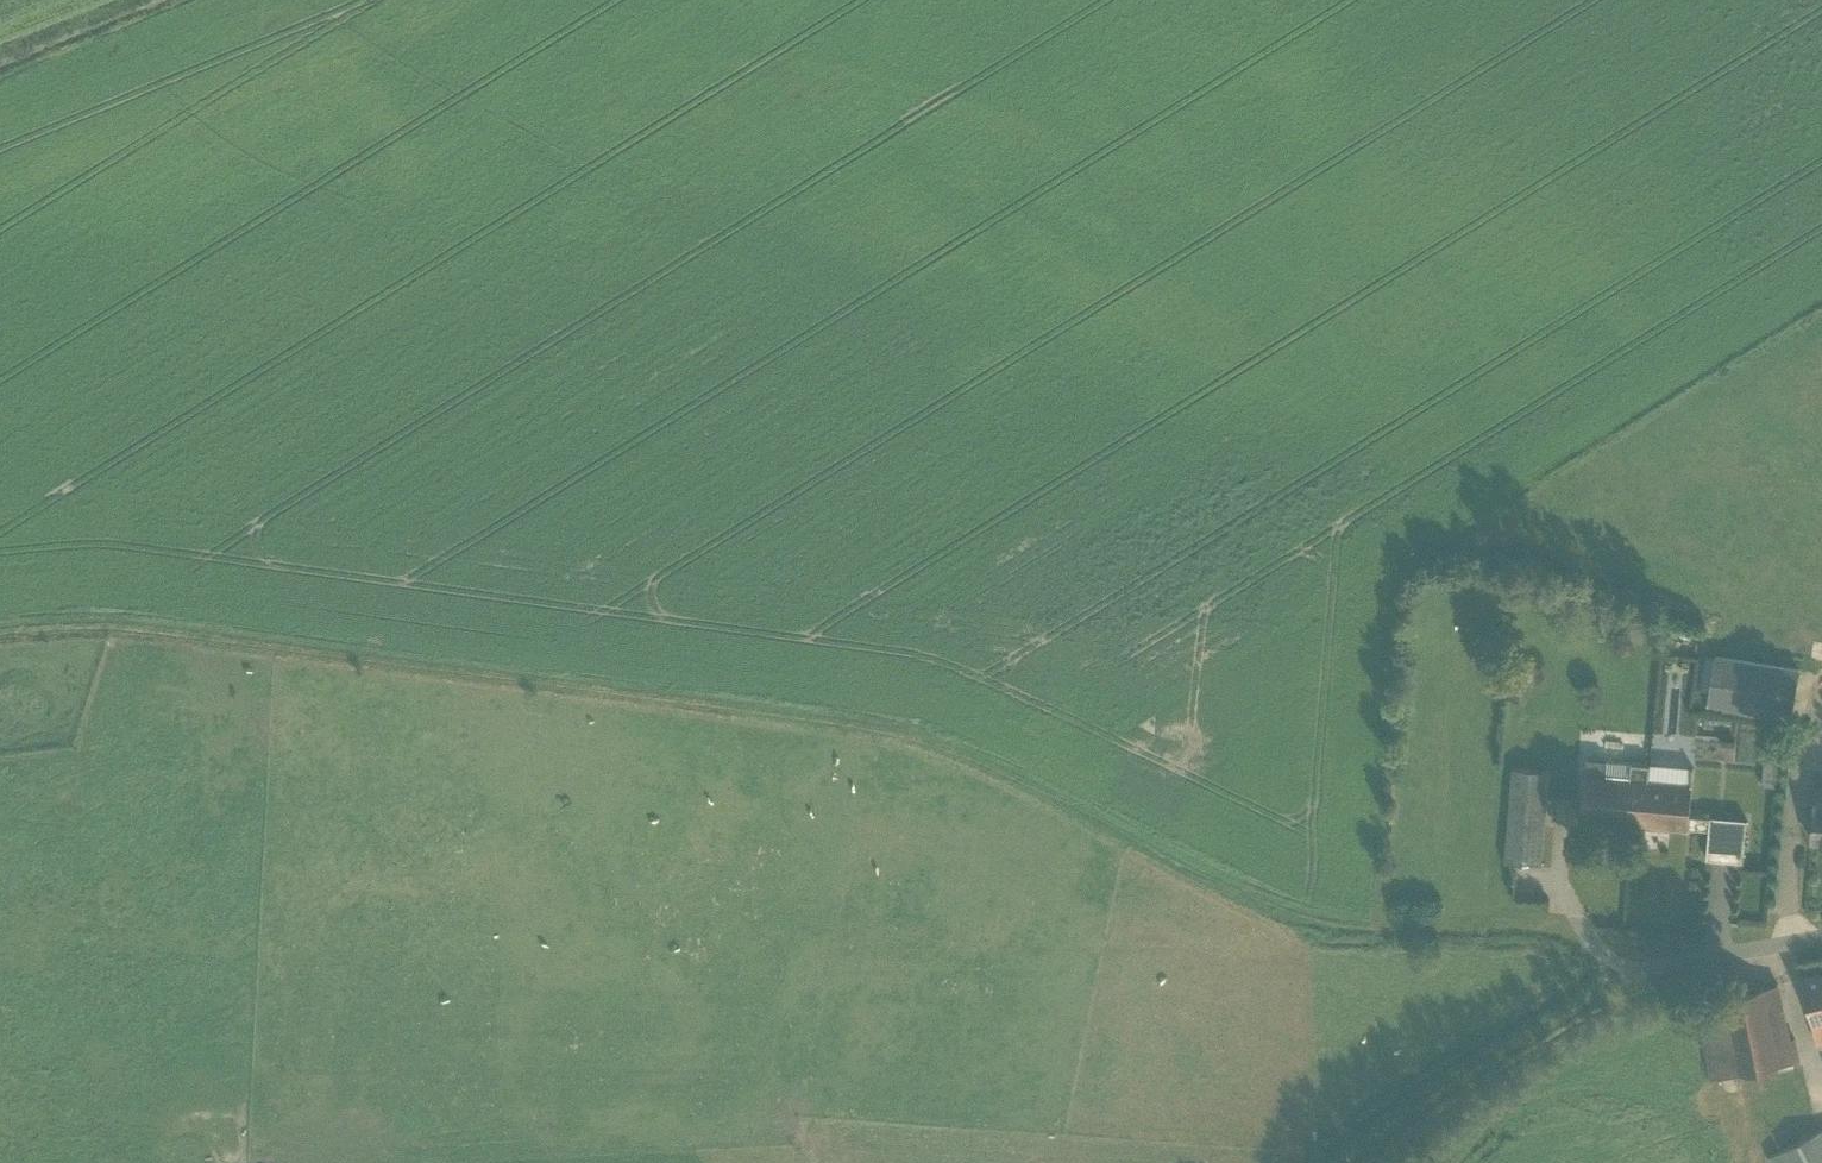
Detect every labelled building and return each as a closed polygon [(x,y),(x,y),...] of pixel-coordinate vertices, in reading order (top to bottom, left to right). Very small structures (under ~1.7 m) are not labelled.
[(1705,704),(1789,717),(1797,666),(1785,664),(1785,666),(1713,655),(1705,704)] [(1763,752),(1760,785),(1775,787),(1778,753),(1763,752)] [(1584,773),(1580,821),(1632,825),(1633,808),(1646,809),(1649,779),(1650,765),(1631,763),(1631,764),(1607,761),(1605,776),(1586,775),(1587,774),(1584,773)] [(1513,764),(1507,838),(1505,861),(1540,864),(1548,767),(1513,764)] [(1633,808),(1632,825),(1688,830),(1689,828),(1708,830),(1706,859),(1743,862),(1747,820),(1710,816),(1710,818),(1689,816),(1692,783),(1649,779),(1646,809),(1633,808)] [(1813,817),(1811,841),(1821,842),(1821,786),(1816,785),(1815,805),(1814,805),(1813,817)] [(1821,1041),(1821,974),(1801,979),(1816,1042),(1821,1041)] [(1718,997),(1694,1002),(1699,1026),(1711,1080),(1799,1061),(1794,1039),(1789,1040),(1777,984),(1718,997)] [(1772,1162),(1821,1162),(1821,1130),(1769,1157),(1772,1162)]
